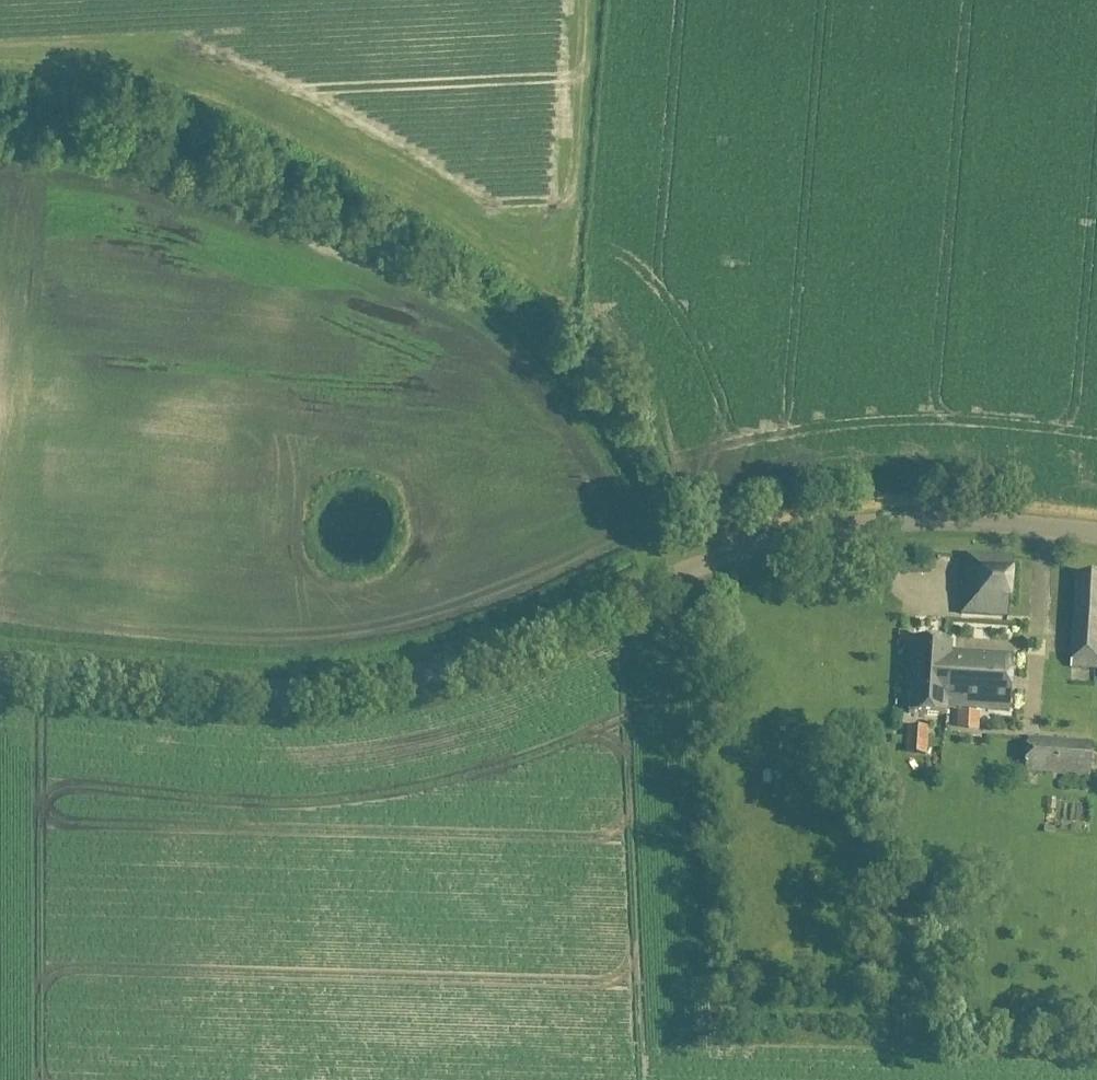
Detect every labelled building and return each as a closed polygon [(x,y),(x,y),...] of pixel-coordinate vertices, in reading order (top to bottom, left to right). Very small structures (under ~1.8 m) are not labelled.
[(1006,617),(1011,559),(965,556),(962,616),(1006,617)] [(1076,562),(1070,669),(1096,671),(1096,564),(1076,562)] [(1011,654),(1014,620),(974,617),(971,652),(950,651),(951,643),(913,641),(908,715),(946,717),(946,707),(1008,711),(1012,655),(1011,654)] [(1033,643),(1034,656),(1050,655),(1049,642),(1033,643)] [(1089,777),(1091,743),(1027,738),(1024,772),(1089,777)]
